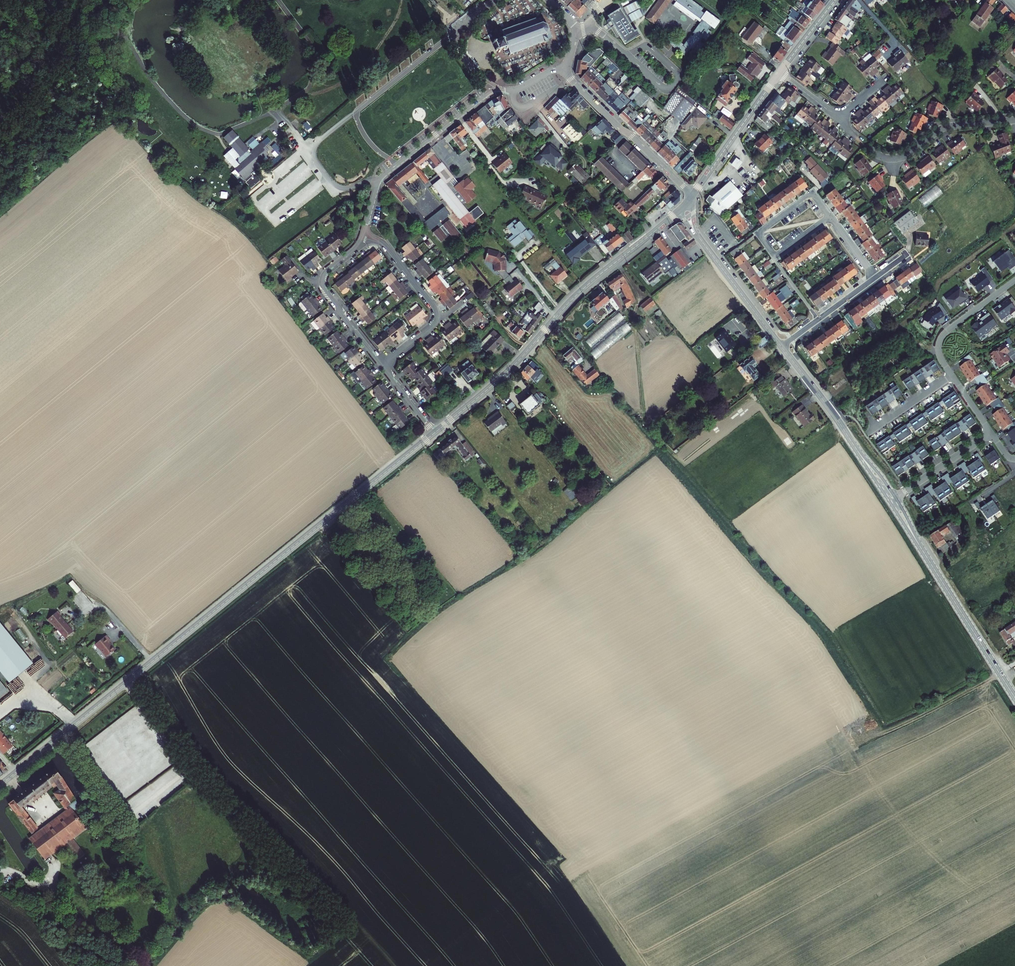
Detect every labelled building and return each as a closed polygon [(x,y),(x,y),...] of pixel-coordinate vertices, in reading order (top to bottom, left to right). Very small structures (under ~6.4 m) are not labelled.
[(584,3),(584,4),(582,2),(583,0),(573,0),(570,3),(569,4),(576,11),(580,15),(581,14),(581,15),(582,15),(583,14),(583,12),(588,6),(584,3)] [(646,15),(655,21),(671,0),(657,0),(646,15)] [(675,3),(696,19),(696,17),(701,21),(693,31),(695,32),(693,34),(691,33),(684,43),(683,44),(689,49),(691,47),(697,51),(704,42),(700,40),(703,36),(706,39),(713,31),(709,28),(711,25),(715,28),(721,20),(707,9),(705,12),(702,10),(704,7),(695,0),(677,0),(675,3)] [(801,2),(816,14),(824,4),(818,0),(803,0),(801,2)] [(860,9),(855,0),(849,0),(843,8),(854,17),(860,9)] [(995,9),(992,7),(994,5),(992,4),(995,0),(985,0),(975,13),(976,14),(971,21),(979,27),(983,21),(984,22),(995,9)] [(816,14),(801,2),(799,5),(802,7),(800,9),(801,10),(811,18),(812,19),(816,14)] [(869,4),(866,6),(877,18),(880,15),(869,4)] [(1008,9),(1003,4),(999,9),(1003,14),(1008,9)] [(622,6),(609,14),(612,19),(613,19),(616,23),(615,24),(627,42),(638,35),(638,36),(642,33),(639,27),(636,29),(634,25),(633,25),(626,14),(627,14),(622,6)] [(854,17),(843,8),(834,19),(844,26),(843,27),(847,30),(851,26),(853,28),(856,24),(852,21),(854,18),(853,18),(854,17)] [(795,10),(791,16),(805,28),(810,21),(809,20),(811,18),(801,10),(799,13),(795,10)] [(537,17),(533,18),(532,17),(531,17),(531,18),(528,20),(528,19),(526,19),(527,20),(521,22),(521,21),(520,21),(520,23),(516,24),(515,23),(514,23),(514,25),(510,26),(509,25),(505,26),(505,28),(503,29),(501,28),(501,29),(502,30),(502,31),(500,31),(499,33),(499,34),(501,35),(494,38),(495,39),(493,40),(494,41),(495,41),(498,47),(496,48),(497,49),(498,48),(499,50),(500,49),(500,48),(504,46),(504,48),(505,48),(505,49),(505,51),(507,52),(509,51),(510,51),(509,53),(510,53),(511,52),(514,51),(514,52),(519,50),(518,49),(523,48),(523,49),(524,48),(524,47),(528,46),(529,47),(530,46),(530,45),(534,44),(534,45),(535,45),(535,44),(539,42),(540,43),(541,42),(546,40),(546,41),(548,40),(552,38),(551,37),(553,36),(550,28),(549,27),(550,26),(549,24),(548,24),(549,23),(548,22),(547,23),(544,20),(543,20),(541,17),(539,17),(538,17),(538,15),(537,15),(537,17)] [(784,25),(783,26),(799,37),(802,32),(805,28),(791,16),(787,21),(788,22),(785,26),(784,25)] [(763,27),(755,20),(743,37),(751,43),(763,28),(763,27)] [(847,30),(843,27),(836,21),(830,28),(832,29),(838,35),(839,36),(842,38),(848,31),(847,30)] [(657,23),(653,28),(684,54),(689,48),(683,44),(684,43),(657,23)] [(799,37),(783,26),(777,34),(787,42),(792,45),(799,37)] [(838,35),(832,29),(829,32),(828,31),(824,35),(832,42),(834,43),(839,36),(838,35)] [(780,62),(792,45),(787,42),(784,46),(782,44),(772,56),(780,62)] [(841,55),(843,53),(844,52),(834,43),(832,42),(829,45),(830,47),(826,52),(825,51),(820,56),(831,64),(839,54),(841,55)] [(581,61),(578,60),(575,73),(581,74),(582,69),(586,70),(587,66),(590,67),(591,66),(604,52),(601,49),(600,49),(599,49),(594,51),(590,52),(588,53),(585,55),(584,57),(581,61)] [(897,67),(906,60),(897,49),(891,54),(893,56),(886,62),(892,70),(897,66),(897,67)] [(876,51),(870,55),(874,60),(881,55),(876,50),(876,51)] [(742,63),(738,69),(752,81),(757,75),(758,76),(763,69),(762,69),(767,63),(753,52),(748,58),(753,62),(749,68),(742,63)] [(868,53),(861,59),(874,74),(876,71),(874,68),(878,65),(874,60),(870,55),(868,53)] [(612,61),(608,57),(603,62),(607,66),(612,61)] [(810,74),(816,78),(820,74),(816,72),(820,67),(810,59),(805,65),(805,64),(802,67),(810,74)] [(860,65),(856,69),(863,77),(867,73),(871,76),(874,74),(861,59),(858,62),(860,65)] [(619,68),(615,64),(610,69),(614,73),(619,68)] [(584,82),(596,70),(591,66),(590,67),(580,78),(584,82)] [(795,77),(806,85),(811,79),(808,76),(810,74),(802,67),(800,70),(801,71),(795,77)] [(992,82),(993,82),(999,88),(1006,82),(1000,74),(1001,73),(997,68),(995,70),(993,67),(990,70),(992,73),(987,77),(992,82)] [(600,74),(596,70),(584,82),(588,86),(599,75),(600,74)] [(606,82),(599,75),(588,86),(595,93),(606,82)] [(618,88),(620,86),(611,77),(606,82),(595,93),(604,102),(618,88)] [(842,81),(835,89),(847,99),(849,96),(846,93),(850,88),(842,81)] [(726,82),(720,90),(722,92),(717,98),(718,98),(716,100),(724,106),(726,104),(727,104),(739,87),(739,85),(735,83),(733,83),(731,86),(726,82)] [(887,86),(884,89),(893,100),(901,93),(895,85),(890,89),(887,86)] [(663,106),(671,113),(688,95),(678,87),(663,106)] [(785,102),(788,105),(792,99),(795,102),(800,95),(790,87),(784,93),(780,98),(785,102)] [(604,102),(609,106),(622,92),(618,88),(604,102)] [(640,107),(650,96),(642,88),(631,99),(640,107)] [(847,99),(835,89),(829,97),(837,104),(841,99),(844,102),(847,99)] [(893,100),(884,89),(881,91),(884,94),(880,98),(886,106),(893,100)] [(561,119),(575,106),(576,107),(579,105),(579,106),(581,105),(588,112),(591,109),(574,92),(570,96),(569,95),(567,98),(566,97),(560,102),(557,99),(545,110),(551,117),(555,114),(561,119)] [(609,106),(615,112),(629,98),(622,92),(609,106)] [(976,98),(977,97),(972,92),(964,101),(965,102),(964,104),(969,108),(970,107),(975,112),(983,104),(976,98)] [(1007,99),(1010,103),(1012,102),(1014,105),(1014,92),(1007,99)] [(775,94),(769,101),(779,109),(785,102),(780,98),(775,94)] [(688,95),(671,113),(680,121),(689,110),(691,113),(695,109),(696,108),(693,105),(696,102),(688,95)] [(501,120),(506,116),(505,113),(510,109),(503,99),(500,98),(491,103),(476,115),(485,127),(498,116),(501,120)] [(886,106),(880,98),(876,101),(873,98),(870,100),(879,111),(886,106)] [(879,111),(870,100),(867,102),(870,106),(865,109),(872,117),(879,111)] [(779,109),(769,101),(766,106),(771,110),(769,112),(772,116),(773,116),(779,109)] [(941,105),(930,101),(929,104),(927,104),(924,110),(926,110),(925,114),(934,118),(936,112),(938,108),(939,109),(941,105)] [(807,109),(802,105),(795,114),(803,120),(812,108),(810,106),(807,109)] [(630,113),(624,107),(617,114),(625,122),(634,114),(631,111),(630,113)] [(769,112),(764,108),(756,119),(768,130),(773,125),(770,121),(771,121),(769,119),(772,116),(769,112)] [(812,108),(803,120),(811,125),(816,118),(817,117),(813,114),(816,111),(812,108)] [(691,113),(680,124),(684,128),(690,122),(696,128),(705,119),(695,109),(691,113)] [(865,123),(872,117),(865,109),(862,112),(859,109),(856,112),(865,123)] [(719,110),(714,116),(731,130),(736,123),(719,110)] [(506,116),(501,120),(509,129),(519,120),(514,114),(513,115),(510,112),(506,116)] [(645,112),(639,119),(643,122),(645,120),(648,116),(649,116),(645,112)] [(865,123),(856,112),(853,114),(855,117),(851,120),(858,129),(865,123)] [(926,119),(915,113),(914,116),(913,115),(910,121),(911,122),(907,130),(914,133),(916,128),(919,129),(923,121),(924,122),(926,119)] [(625,122),(635,131),(643,122),(639,119),(634,114),(625,122)] [(485,127),(476,115),(470,120),(482,135),(485,132),(482,129),(485,127)] [(773,119),(782,123),(783,120),(775,115),(773,119)] [(816,118),(811,125),(809,127),(817,133),(826,121),(823,118),(820,121),(816,118)] [(477,138),(482,135),(470,120),(466,123),(477,138)] [(498,123),(505,132),(509,129),(501,120),(498,123)] [(547,129),(539,120),(536,123),(537,124),(529,132),(535,139),(544,131),(547,129)] [(635,131),(639,136),(649,126),(651,124),(652,122),(651,121),(649,124),(645,120),(643,122),(635,131)] [(610,136),(615,132),(603,121),(592,131),(597,136),(600,136),(602,134),(603,135),(606,132),(610,136)] [(817,133),(824,138),(830,130),(826,126),(829,123),(826,121),(817,133)] [(562,132),(572,144),(581,136),(571,125),(562,132)] [(639,136),(644,141),(654,131),(649,126),(639,136)] [(830,130),(824,138),(821,141),(824,144),(827,141),(831,143),(836,137),(837,135),(833,132),(836,129),(833,126),(830,130)] [(304,138),(308,135),(302,127),(298,130),(304,138)] [(462,139),(467,136),(461,127),(456,131),(460,135),(458,137),(465,147),(467,145),(462,139)] [(234,128),(226,135),(234,145),(225,153),(237,167),(236,168),(242,174),(247,179),(246,180),(252,186),(261,178),(256,172),(257,171),(255,169),(258,166),(258,167),(261,165),(261,164),(265,160),(262,157),(266,154),(268,152),(266,151),(269,148),(266,144),(272,139),(269,136),(250,151),(248,149),(249,147),(234,128)] [(905,134),(894,128),(893,131),(892,131),(889,137),(890,137),(888,141),(898,145),(902,137),(903,138),(905,134)] [(456,130),(445,138),(449,143),(453,140),(463,152),(466,149),(464,147),(465,147),(458,137),(460,135),(456,131),(456,130)] [(644,141),(649,145),(659,136),(654,131),(644,141)] [(995,142),(989,144),(994,158),(1001,155),(1000,154),(1010,150),(1007,143),(1008,143),(1007,138),(1008,138),(1006,132),(1004,133),(1004,132),(996,135),(999,142),(995,143),(995,142)] [(772,142),(765,135),(755,145),(763,153),(772,142)] [(581,136),(572,144),(574,146),(583,138),(581,136)] [(612,141),(617,146),(623,140),(618,136),(612,141)] [(654,150),(661,143),(664,140),(659,136),(649,145),(654,150)] [(829,145),(836,151),(846,140),(842,137),(840,140),(836,137),(831,143),(829,145)] [(949,140),(944,145),(953,155),(954,154),(955,155),(961,150),(960,149),(966,145),(962,141),(963,140),(960,137),(958,138),(957,137),(951,142),(949,140)] [(846,140),(836,151),(845,158),(851,150),(846,145),(849,142),(846,140)] [(654,150),(662,158),(675,148),(672,144),(670,145),(667,142),(664,146),(661,143),(654,150)] [(272,153),(276,157),(271,161),(275,165),(287,154),(276,143),(272,147),(275,150),(272,153)] [(626,158),(634,151),(626,143),(618,150),(626,158)] [(937,150),(931,155),(937,163),(942,159),(943,161),(949,156),(947,155),(948,154),(941,144),(936,149),(937,150)] [(834,154),(836,151),(829,145),(827,148),(834,154)] [(557,151),(551,146),(548,149),(544,153),(541,158),(540,157),(539,158),(538,157),(535,161),(536,162),(535,163),(540,167),(545,160),(554,167),(556,165),(562,170),(567,165),(563,162),(561,160),(562,158),(555,153),(557,151)] [(679,148),(677,146),(675,148),(662,158),(673,168),(678,163),(676,161),(678,159),(673,153),(679,148)] [(386,184),(390,190),(391,189),(422,227),(425,225),(431,232),(439,226),(441,228),(434,234),(442,243),(451,236),(455,241),(462,235),(451,221),(444,226),(442,223),(452,215),(446,209),(428,223),(414,206),(397,185),(398,184),(400,187),(404,185),(417,174),(421,171),(418,168),(427,161),(438,175),(447,169),(432,149),(386,184)] [(641,174),(649,166),(634,151),(626,158),(641,174)] [(673,168),(678,174),(682,170),(688,176),(692,172),(691,171),(692,169),(697,165),(689,157),(693,154),(690,151),(678,163),(673,168)] [(500,174),(512,164),(504,155),(500,158),(501,159),(493,166),(500,174)] [(935,165),(927,155),(922,159),(923,160),(915,166),(921,174),(927,169),(929,170),(935,165)] [(828,176),(811,157),(805,163),(811,170),(810,171),(820,182),(819,183),(819,185),(823,188),(827,184),(824,180),(828,176)] [(860,158),(852,165),(856,169),(854,170),(859,175),(861,177),(870,170),(866,164),(865,165),(860,158)] [(602,159),(594,166),(621,194),(629,186),(602,159)] [(741,163),(735,159),(730,166),(736,170),(741,163)] [(588,179),(576,164),(568,171),(581,186),(588,179)] [(641,174),(636,179),(639,182),(645,177),(648,180),(650,178),(653,181),(658,176),(649,166),(641,174)] [(242,174),(236,168),(233,171),(239,178),(242,174)] [(455,179),(447,169),(438,175),(439,176),(442,180),(442,179),(456,197),(460,194),(455,188),(451,182),(455,179)] [(918,179),(910,169),(905,173),(907,174),(900,179),(907,187),(911,184),(912,185),(918,181),(917,180),(918,179)] [(421,171),(417,174),(426,185),(430,183),(421,171)] [(884,186),(880,182),(878,178),(879,177),(877,174),(867,182),(871,188),(872,187),(875,192),(884,186)] [(801,178),(794,182),(800,191),(806,186),(801,178)] [(442,179),(442,180),(433,186),(468,230),(477,223),(476,221),(480,218),(474,210),(470,214),(463,205),(467,202),(469,205),(469,204),(456,188),(455,188),(460,194),(456,197),(442,179)] [(456,188),(469,204),(477,198),(472,191),(476,188),(474,187),(475,186),(471,180),(470,181),(469,179),(465,182),(464,181),(456,188)] [(664,194),(670,188),(662,179),(633,206),(636,210),(658,192),(661,194),(662,193),(664,194)] [(717,198),(713,204),(712,206),(721,216),(745,193),(732,180),(714,196),(717,198)] [(794,182),(788,187),(794,195),(800,191),(794,182)] [(397,185),(414,206),(418,203),(404,185),(400,187),(398,184),(397,185)] [(927,207),(943,192),(936,184),(920,199),(927,207)] [(547,198),(525,187),(520,198),(543,208),(547,198)] [(788,187),(782,191),(788,199),(794,195),(788,187)] [(825,196),(830,202),(838,196),(833,189),(825,196)] [(665,201),(675,193),(673,190),(663,198),(665,201)] [(900,197),(896,190),(886,194),(887,196),(886,197),(889,204),(891,203),(893,208),(902,204),(899,197),(900,197)] [(788,199),(782,191),(776,195),(782,204),(788,199)] [(675,193),(665,201),(663,203),(671,212),(680,204),(680,197),(675,193)] [(709,200),(713,204),(717,198),(714,196),(713,195),(709,200)] [(782,204),(776,195),(770,200),(776,208),(782,204)] [(838,196),(830,202),(834,208),(842,202),(838,196)] [(776,208),(770,200),(763,204),(769,212),(776,208)] [(842,202),(834,208),(839,214),(841,213),(849,207),(850,206),(846,200),(842,202)] [(632,206),(631,205),(628,209),(622,202),(615,208),(621,215),(623,213),(628,218),(633,213),(636,217),(639,214),(636,210),(633,206),(632,206)] [(763,217),(769,212),(763,204),(757,208),(760,212),(755,216),(761,224),(766,221),(763,217)] [(474,210),(480,218),(484,215),(478,207),(474,210)] [(734,224),(745,216),(738,207),(727,214),(734,224)] [(849,207),(841,213),(845,219),(853,212),(849,207)] [(909,211),(895,223),(903,234),(918,222),(909,211)] [(853,212),(845,219),(849,225),(857,219),(853,212)] [(745,216),(734,224),(741,234),(751,226),(745,216)] [(857,219),(849,225),(853,231),(862,225),(857,219)] [(508,240),(515,248),(523,241),(522,239),(525,236),(530,242),(534,239),(520,222),(519,223),(516,220),(508,227),(514,235),(508,240)] [(688,242),(693,238),(682,224),(678,223),(675,226),(676,230),(673,232),(680,242),(685,238),(688,242)] [(853,231),(858,237),(866,231),(868,230),(864,223),(862,225),(853,231)] [(611,248),(613,250),(623,243),(615,233),(616,232),(610,224),(607,227),(612,234),(610,236),(611,239),(607,242),(611,248)] [(825,229),(820,233),(825,241),(831,237),(825,229)] [(871,237),(866,231),(858,237),(862,243),(871,237)] [(628,233),(621,238),(623,239),(627,245),(633,240),(628,233)] [(818,246),(825,241),(820,233),(813,238),(818,246)] [(587,242),(568,257),(576,266),(582,261),(581,260),(598,246),(588,234),(583,237),(587,242)] [(928,237),(915,235),(914,246),(927,247),(928,237)] [(607,242),(602,236),(595,241),(607,255),(613,250),(611,248),(607,242)] [(335,237),(328,242),(336,252),(338,249),(338,248),(342,245),(335,237)] [(671,252),(661,237),(655,241),(665,256),(671,252)] [(871,237),(862,243),(860,245),(865,251),(873,245),(875,244),(871,237)] [(696,243),(693,238),(688,242),(684,245),(687,250),(696,243)] [(812,251),(818,246),(813,238),(806,243),(812,251)] [(409,241),(402,247),(405,251),(403,253),(405,256),(415,248),(409,241)] [(336,252),(328,242),(320,248),(327,257),(332,253),(333,254),(336,252)] [(812,251),(806,243),(799,248),(805,256),(812,251)] [(742,250),(737,244),(730,249),(740,262),(746,257),(749,255),(745,249),(742,250)] [(873,245),(865,251),(869,257),(878,251),(873,245)] [(314,248),(307,254),(318,268),(321,265),(319,263),(323,259),(317,251),(316,251),(314,248)] [(415,248),(405,256),(408,259),(410,257),(413,261),(421,255),(415,248)] [(805,256),(799,248),(793,252),(799,260),(805,256)] [(506,270),(507,269),(507,264),(505,264),(505,260),(503,258),(504,257),(502,254),(501,255),(499,253),(488,249),(485,259),(494,261),(495,264),(496,266),(494,267),(495,271),(498,271),(500,274),(506,270)] [(681,249),(670,257),(679,270),(691,263),(681,249)] [(367,253),(374,263),(381,258),(375,250),(372,253),(370,251),(367,253)] [(1009,250),(993,262),(1001,272),(1011,265),(1008,262),(1014,257),(1009,250)] [(814,253),(812,251),(805,256),(806,259),(814,253)] [(882,258),(878,251),(869,257),(874,264),(882,258)] [(793,252),(787,257),(792,265),(799,260),(793,252)] [(315,270),(318,268),(307,254),(306,253),(300,258),(309,270),(313,268),(315,270)] [(366,258),(361,261),(367,268),(374,263),(367,253),(364,255),(366,258)] [(278,254),(273,258),(276,262),(281,257),(278,254)] [(297,274),(300,271),(288,256),(284,259),(288,265),(281,271),(289,281),(293,278),(292,276),(296,272),(297,274)] [(672,267),(665,256),(641,274),(648,283),(663,272),(664,273),(672,267)] [(746,257),(740,262),(745,269),(751,264),(746,257)] [(788,268),(792,265),(787,257),(782,260),(788,268)] [(416,271),(418,273),(428,266),(423,259),(415,265),(418,269),(416,271)] [(554,260),(544,268),(546,271),(553,266),(556,262),(554,260)] [(367,268),(361,261),(358,264),(356,261),(355,263),(362,272),(367,268)] [(561,268),(556,262),(553,266),(557,271),(561,268)] [(751,264),(745,269),(749,276),(760,268),(755,262),(751,264)] [(853,262),(850,264),(855,271),(858,269),(853,262)] [(355,263),(354,264),(361,273),(362,272),(355,263)] [(916,263),(901,274),(907,282),(922,271),(916,263)] [(355,279),(361,273),(354,264),(350,266),(352,268),(348,271),(349,272),(355,279)] [(850,264),(843,268),(849,277),(856,272),(855,271),(850,264)] [(433,272),(428,266),(418,273),(421,276),(423,275),(426,278),(433,272)] [(983,273),(970,283),(977,291),(984,286),(985,286),(990,283),(989,282),(993,279),(984,267),(980,270),(983,273)] [(557,271),(551,276),(557,284),(567,275),(561,268),(557,271)] [(760,268),(749,276),(754,282),(761,278),(758,274),(762,271),(760,268)] [(843,268),(837,273),(843,281),(849,277),(843,268)] [(506,270),(500,274),(504,279),(509,275),(506,270)] [(348,285),(355,280),(355,279),(349,272),(345,275),(343,273),(340,276),(348,285)] [(385,277),(382,280),(384,283),(386,281),(389,285),(397,279),(391,272),(390,273),(385,277)] [(432,290),(445,279),(440,273),(437,276),(437,275),(429,281),(432,285),(430,287),(432,290)] [(843,281),(837,273),(831,277),(833,280),(837,286),(843,281)] [(910,286),(907,282),(901,274),(895,278),(896,280),(888,285),(892,291),(900,285),(904,291),(910,286)] [(504,279),(507,283),(510,281),(511,283),(505,288),(511,296),(523,287),(517,279),(514,281),(512,278),(513,278),(510,275),(509,275),(504,279)] [(624,304),(627,309),(635,302),(621,275),(608,285),(615,294),(618,292),(614,287),(619,284),(628,301),(624,304)] [(764,275),(761,278),(754,282),(759,289),(769,282),(764,275)] [(779,275),(773,280),(776,285),(782,280),(779,275)] [(348,285),(340,276),(337,278),(339,280),(335,283),(341,291),(348,285)] [(397,279),(389,285),(395,292),(405,284),(402,281),(400,283),(397,279)] [(445,279),(432,290),(435,293),(437,291),(440,295),(451,286),(445,279)] [(833,280),(827,284),(833,292),(838,288),(837,286),(833,280)] [(764,296),(767,294),(774,289),(769,282),(759,289),(764,296)] [(405,284),(395,292),(400,299),(408,293),(405,289),(407,287),(405,284)] [(783,294),(789,289),(786,284),(780,289),(783,294)] [(833,292),(827,284),(821,288),(827,296),(833,292)] [(887,284),(883,286),(889,295),(893,292),(892,291),(888,285),(887,284)] [(451,286),(440,295),(443,298),(441,300),(444,304),(453,296),(456,293),(451,286)] [(883,286),(877,291),(883,299),(889,295),(883,286)] [(821,288),(814,292),(820,301),(827,296),(821,288)] [(774,289),(767,294),(772,302),(779,296),(774,289)] [(783,294),(786,298),(792,293),(789,289),(783,294)] [(959,290),(946,300),(952,308),(958,304),(961,301),(962,303),(968,299),(963,293),(962,294),(959,290)] [(883,299),(877,291),(871,295),(877,304),(883,299)] [(472,292),(466,297),(469,300),(475,295),(472,292)] [(820,301),(814,292),(811,295),(808,297),(814,305),(820,301)] [(304,310),(305,311),(309,308),(319,300),(317,297),(315,298),(312,294),(312,295),(305,299),(301,303),(300,305),(304,310)] [(604,294),(592,304),(599,312),(603,317),(607,314),(602,309),(610,302),(618,312),(619,311),(614,299),(614,298),(610,301),(604,294)] [(871,295),(865,300),(871,308),(877,304),(871,295)] [(365,299),(362,296),(352,304),(357,311),(365,305),(362,301),(365,299)] [(451,308),(459,302),(453,296),(444,304),(446,306),(448,304),(451,308)] [(784,303),(779,296),(772,302),(776,308),(784,303)] [(617,297),(614,298),(614,299),(619,311),(620,311),(621,313),(624,311),(617,297)] [(648,297),(640,304),(644,310),(653,303),(648,297)] [(297,305),(294,301),(294,302),(291,298),(289,299),(295,307),(297,305)] [(993,309),(1000,319),(1002,319),(1010,314),(1011,315),(1014,312),(1014,308),(1008,299),(1003,302),(1003,303),(998,307),(997,306),(993,309)] [(319,300),(309,308),(314,315),(323,309),(320,304),(322,303),(319,300)] [(871,308),(865,300),(859,304),(865,312),(871,308)] [(530,310),(525,317),(523,318),(525,320),(530,323),(535,327),(543,316),(538,312),(543,306),(540,301),(534,307),(537,309),(534,313),(530,310)] [(411,309),(413,311),(422,323),(425,321),(423,318),(427,315),(418,303),(411,309)] [(487,303),(484,305),(492,316),(495,313),(487,303)] [(784,303),(776,308),(781,314),(788,309),(784,303)] [(859,304),(853,309),(859,317),(865,312),(859,304)] [(365,305),(357,311),(360,314),(358,316),(360,320),(370,311),(365,305)] [(944,316),(948,313),(941,305),(939,307),(944,316)] [(468,307),(465,310),(474,321),(477,324),(483,319),(474,307),(470,310),(468,307)] [(788,309),(781,314),(785,321),(789,326),(799,320),(795,314),(796,314),(791,307),(788,309)] [(923,320),(932,326),(935,322),(934,322),(935,320),(937,319),(938,319),(944,316),(939,307),(928,313),(923,320)] [(860,319),(859,317),(853,309),(842,316),(844,318),(848,324),(850,326),(860,319)] [(467,327),(474,321),(465,310),(462,312),(464,315),(460,318),(467,327)] [(376,319),(370,311),(360,320),(363,323),(365,321),(368,325),(376,319)] [(419,325),(422,323),(413,311),(406,317),(413,326),(417,322),(419,325)] [(324,313),(313,322),(313,324),(317,329),(319,329),(321,327),(332,319),(330,316),(328,318),(324,313)] [(625,318),(621,313),(586,341),(593,350),(590,352),(596,359),(631,329),(624,319),(625,318)] [(990,315),(989,313),(980,320),(982,322),(979,324),(977,322),(972,326),(973,328),(973,329),(979,338),(986,333),(987,335),(991,332),(990,330),(997,324),(990,315)] [(522,327),(526,331),(530,334),(535,327),(530,323),(525,320),(523,318),(520,323),(522,325),(524,322),(525,324),(522,327)] [(332,319),(321,327),(327,335),(335,328),(332,324),(334,322),(332,319)] [(513,330),(511,332),(519,338),(526,331),(522,327),(513,320),(511,322),(509,319),(507,321),(509,324),(508,325),(513,330)] [(840,321),(834,325),(840,333),(846,329),(844,326),(840,321)] [(400,322),(393,328),(403,340),(406,337),(403,334),(407,331),(400,322)] [(456,322),(453,325),(450,322),(447,324),(457,336),(463,330),(456,322)] [(457,336),(447,324),(444,327),(446,329),(443,332),(450,341),(453,344),(459,339),(457,336)] [(840,333),(834,325),(828,329),(834,338),(840,333)] [(736,341),(726,327),(716,334),(726,348),(736,341)] [(393,328),(386,333),(393,342),(397,339),(399,342),(403,340),(393,328)] [(505,339),(495,329),(480,344),(491,355),(495,351),(494,350),(505,339)] [(834,338),(828,329),(822,334),(827,342),(834,338)] [(343,334),(341,336),(338,332),(329,338),(335,345),(345,337),(343,334)] [(386,333),(374,343),(381,351),(390,344),(391,346),(394,343),(393,342),(386,333)] [(827,342),(822,334),(815,338),(821,346),(827,342)] [(768,340),(764,335),(761,337),(754,342),(758,347),(768,340)] [(432,336),(430,338),(439,350),(446,344),(439,336),(435,339),(432,336)] [(345,337),(335,345),(340,352),(349,346),(345,341),(348,340),(345,337)] [(439,350),(430,338),(426,341),(429,344),(425,347),(432,355),(439,350)] [(821,346),(815,338),(809,343),(815,351),(821,346)] [(809,343),(803,347),(809,355),(815,351),(809,343)] [(1004,345),(990,355),(993,359),(995,358),(1001,367),(1009,361),(1004,354),(1009,351),(1004,345)] [(342,356),(345,360),(347,358),(350,361),(360,353),(355,347),(346,353),(342,356)] [(583,360),(574,347),(563,356),(567,360),(570,358),(572,360),(573,359),(578,365),(583,360)] [(365,360),(360,353),(350,361),(352,365),(354,363),(357,367),(365,360)] [(964,364),(970,360),(972,359),(969,355),(961,360),(964,364)] [(748,356),(737,364),(743,371),(745,370),(751,378),(757,374),(751,367),(754,365),(752,362),(753,361),(748,356)] [(923,367),(926,372),(930,370),(933,374),(939,369),(937,366),(933,360),(924,366),(923,367)] [(962,371),(965,375),(975,368),(970,360),(964,364),(960,367),(963,371),(962,371)] [(461,372),(468,381),(478,373),(469,361),(467,361),(462,364),(465,369),(461,372)] [(534,380),(541,373),(537,370),(539,368),(531,361),(521,372),(526,378),(528,375),(534,380)] [(412,362),(403,370),(405,373),(406,372),(410,377),(419,370),(412,362)] [(442,374),(445,376),(452,370),(446,362),(439,369),(440,370),(442,374)] [(587,376),(579,366),(577,364),(572,369),(578,377),(577,378),(580,381),(582,380),(586,385),(599,375),(595,369),(587,376)] [(358,383),(362,380),(372,372),(370,370),(368,371),(365,367),(356,373),(353,376),(358,383)] [(422,368),(419,370),(410,377),(413,380),(415,378),(418,381),(427,374),(422,368)] [(912,374),(918,383),(925,379),(921,374),(923,372),(921,368),(912,374)] [(975,368),(965,375),(967,378),(968,378),(971,382),(980,375),(975,368)] [(372,372),(362,380),(368,389),(377,382),(373,377),(375,376),(372,372)] [(418,388),(421,391),(429,384),(435,379),(429,372),(427,374),(418,381),(421,385),(418,388)] [(771,373),(764,378),(768,382),(775,377),(771,373)] [(775,377),(768,382),(771,386),(774,384),(782,395),(790,388),(782,378),(778,374),(775,377)] [(974,379),(977,384),(985,378),(982,374),(980,375),(974,379)] [(911,375),(902,381),(908,390),(914,386),(912,382),(911,381),(913,379),(911,375)] [(985,378),(977,384),(980,388),(986,384),(988,383),(985,378)] [(374,389),(376,392),(374,394),(376,398),(387,389),(382,383),(374,389)] [(429,384),(421,391),(425,396),(424,397),(427,400),(436,392),(429,384)] [(979,395),(981,399),(991,392),(986,384),(980,388),(977,391),(979,395)] [(896,386),(887,392),(889,395),(892,394),(895,399),(902,395),(896,386)] [(393,396),(387,389),(376,398),(379,401),(381,399),(384,403),(393,396)] [(696,390),(692,393),(698,400),(702,397),(696,390)] [(950,391),(946,393),(955,405),(961,401),(955,392),(952,394),(950,391)] [(885,393),(891,402),(894,400),(892,396),(893,395),(892,394),(889,395),(887,392),(885,393)] [(991,392),(981,399),(984,402),(987,406),(996,399),(991,392)] [(542,401),(536,393),(533,396),(532,394),(520,404),(528,414),(540,404),(540,403),(542,401)] [(942,401),(940,402),(943,406),(945,404),(948,410),(955,405),(948,396),(946,393),(943,395),(945,399),(942,400),(942,401)] [(884,394),(875,400),(878,405),(881,409),(887,404),(885,401),(884,399),(886,397),(884,394)] [(991,403),(994,408),(999,404),(1001,402),(998,398),(996,399),(991,403)] [(867,411),(871,416),(877,411),(875,407),(878,405),(875,400),(873,401),(865,407),(867,410),(867,411)] [(512,401),(507,405),(510,410),(516,406),(512,401)] [(398,406),(397,407),(393,402),(384,409),(390,417),(400,409),(398,406)] [(799,402),(790,409),(801,424),(812,416),(808,411),(807,412),(799,402)] [(933,402),(930,404),(938,417),(945,412),(941,407),(943,406),(940,402),(939,403),(938,403),(936,405),(933,402)] [(926,412),(924,413),(926,417),(928,415),(932,421),(938,417),(930,404),(927,407),(929,410),(926,412)] [(995,419),(997,423),(1008,416),(1003,408),(999,404),(994,408),(997,412),(993,415),(996,419),(995,419)] [(400,409),(390,417),(400,429),(409,423),(403,414),(404,413),(400,409)] [(507,422),(498,411),(491,416),(491,417),(485,422),(491,431),(501,423),(503,425),(507,422)] [(917,413),(914,415),(922,428),(928,423),(925,418),(926,417),(924,413),(922,414),(919,416),(917,413)] [(910,423),(908,424),(910,428),(912,426),(916,432),(922,428),(914,415),(910,418),(912,421),(910,423)] [(970,415),(961,421),(964,424),(966,423),(967,424),(970,428),(976,424),(970,415)] [(997,423),(1000,426),(1003,430),(1007,427),(1010,432),(1014,428),(1014,427),(1013,423),(1008,416),(997,423)] [(966,431),(969,429),(966,425),(967,424),(966,423),(964,424),(961,421),(960,422),(966,431)] [(958,423),(949,429),(956,438),(962,433),(959,430),(958,428),(960,426),(958,423)] [(901,424),(897,426),(906,439),(912,434),(908,429),(910,428),(908,424),(906,426),(906,425),(903,427),(901,424)] [(891,435),(894,439),(896,438),(899,443),(906,439),(897,426),(894,429),(896,432),(893,434),(891,435)] [(949,429),(941,434),(943,438),(946,436),(947,438),(949,442),(956,438),(949,429)] [(945,445),(948,443),(946,439),(947,438),(946,436),(943,438),(941,434),(939,435),(945,445)] [(884,435),(881,438),(889,450),(896,446),(892,440),(894,439),(891,435),(889,437),(889,436),(887,438),(884,435)] [(473,451),(465,441),(462,444),(456,436),(452,439),(451,438),(448,440),(449,441),(440,448),(437,451),(442,456),(444,453),(452,447),(457,447),(461,452),(460,453),(465,460),(471,456),(469,453),(471,451),(473,451)] [(938,437),(929,443),(935,452),(941,447),(938,442),(940,440),(938,437)] [(880,443),(877,445),(883,454),(889,450),(881,438),(878,440),(880,443)] [(923,446),(914,452),(917,456),(919,454),(923,460),(929,456),(923,446)] [(989,455),(985,457),(991,465),(996,461),(997,462),(1001,460),(994,450),(990,452),(991,453),(989,455)] [(437,451),(434,454),(440,461),(444,458),(442,456),(437,451)] [(913,454),(919,463),(922,461),(919,457),(920,456),(919,454),(917,456),(914,452),(913,454)] [(978,453),(974,455),(978,460),(979,460),(981,463),(983,461),(978,453)] [(906,466),(909,470),(915,465),(911,460),(914,458),(911,455),(902,461),(906,466)] [(978,460),(973,464),(980,474),(986,470),(979,460),(978,460)] [(892,467),(898,477),(905,472),(902,468),(906,466),(902,461),(901,462),(892,467)] [(958,467),(961,472),(962,471),(965,474),(967,473),(961,464),(958,467)] [(969,471),(974,478),(980,474),(973,464),(968,467),(967,468),(969,471)] [(962,471),(956,475),(963,485),(969,481),(962,471)] [(951,478),(950,479),(952,482),(957,490),(963,485),(956,475),(951,478)] [(941,478),(944,483),(946,482),(948,485),(950,484),(944,476),(941,478)] [(946,482),(940,486),(947,497),(953,493),(948,485),(946,482)] [(564,491),(571,498),(577,493),(570,486),(564,491)] [(940,486),(933,490),(936,494),(941,501),(947,497),(940,486)] [(928,487),(924,489),(928,494),(929,494),(931,497),(933,495),(928,487)] [(928,494),(923,498),(930,508),(936,504),(931,497),(929,494),(928,494)] [(918,501),(917,502),(919,505),(924,512),(930,508),(923,498),(918,501)] [(993,500),(987,505),(994,515),(1000,511),(995,504),(993,500)] [(988,519),(994,515),(987,505),(982,508),(981,508),(988,519)] [(955,520),(947,525),(951,530),(959,542),(966,536),(955,520)] [(947,525),(931,535),(942,553),(956,544),(952,538),(947,542),(942,535),(946,531),(947,533),(951,530),(947,525)] [(69,583),(77,593),(80,589),(73,580),(69,583)] [(61,615),(58,611),(48,620),(51,623),(52,622),(65,638),(73,632),(59,616),(61,615)] [(0,623),(0,671),(7,679),(30,660),(0,623)] [(999,632),(1008,645),(1014,642),(1009,634),(1014,630),(1014,623),(999,632)] [(107,634),(96,643),(99,647),(100,647),(107,656),(116,649),(110,641),(112,640),(107,634)] [(2,753),(11,746),(0,731),(0,750),(2,753)] [(9,767),(0,757),(0,775),(9,767)] [(24,793),(10,803),(11,804),(33,833),(39,828),(22,807),(30,801),(57,781),(63,790),(57,793),(70,810),(30,838),(45,858),(66,844),(73,838),(88,828),(76,811),(78,809),(79,807),(79,804),(77,801),(78,800),(61,774),(57,768),(24,793)] [(73,838),(66,844),(77,861),(85,855),(73,838)]
